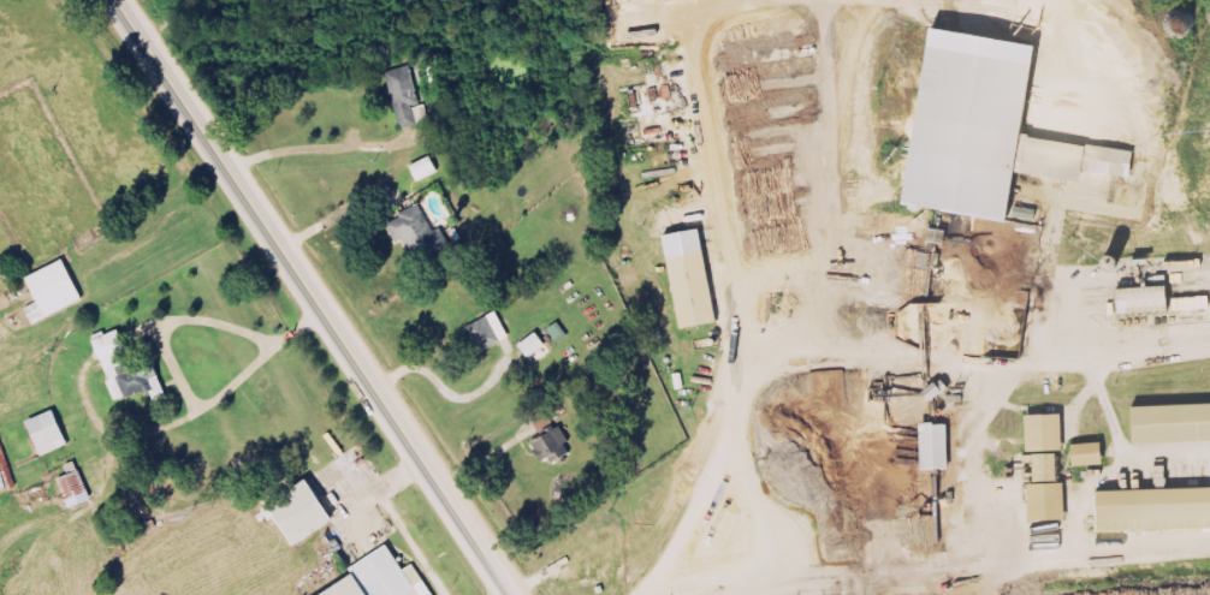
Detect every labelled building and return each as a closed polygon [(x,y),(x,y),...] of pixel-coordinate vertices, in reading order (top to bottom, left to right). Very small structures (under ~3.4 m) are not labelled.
[(1046,44),(939,30),(915,206),(1018,221),(1024,174),(1090,183),(1091,172),(1138,178),(1142,152),(1034,138),(1046,44)] [(405,130),(422,126),(417,105),(424,104),(415,66),(390,72),(405,130)] [(433,122),(432,105),(420,106),(421,123),(433,122)] [(443,173),(436,157),(415,166),(422,182),(443,173)] [(438,231),(426,206),(391,222),(401,242),(408,239),(419,263),(455,248),(446,227),(438,231)] [(671,236),(687,329),(724,323),(707,230),(671,236)] [(88,301),(69,260),(31,278),(42,303),(30,309),(37,325),(88,301)] [(1127,314),(1176,312),(1175,288),(1126,290),(1127,314)] [(1099,290),(1100,306),(1095,306),(1095,318),(1119,316),(1117,289),(1099,290)] [(472,326),(483,352),(514,339),(503,313),(472,326)] [(99,337),(120,402),(155,390),(159,402),(172,398),(161,366),(143,372),(140,362),(129,366),(125,354),(132,352),(125,329),(99,337)] [(524,346),(538,365),(556,353),(542,333),(524,346)] [(1209,442),(1209,405),(1141,408),(1142,444),(1209,442)] [(45,456),(73,447),(61,411),(34,420),(45,456)] [(1071,452),(1070,415),(1033,416),(1034,453),(1071,452)] [(957,471),(956,424),(928,425),(929,472),(957,471)] [(547,463),(556,459),(558,464),(577,454),(563,425),(535,439),(547,463)] [(19,489),(3,432),(0,433),(0,495),(19,489)] [(1111,466),(1110,444),(1080,445),(1081,467),(1111,466)] [(74,510),(97,501),(86,472),(63,480),(74,510)] [(341,521),(314,481),(276,506),(302,546),(341,521)] [(1209,530),(1209,490),(1103,492),(1104,532),(1209,530)] [(420,564),(408,571),(394,546),(354,569),(358,576),(326,594),(437,594),(420,564)]
